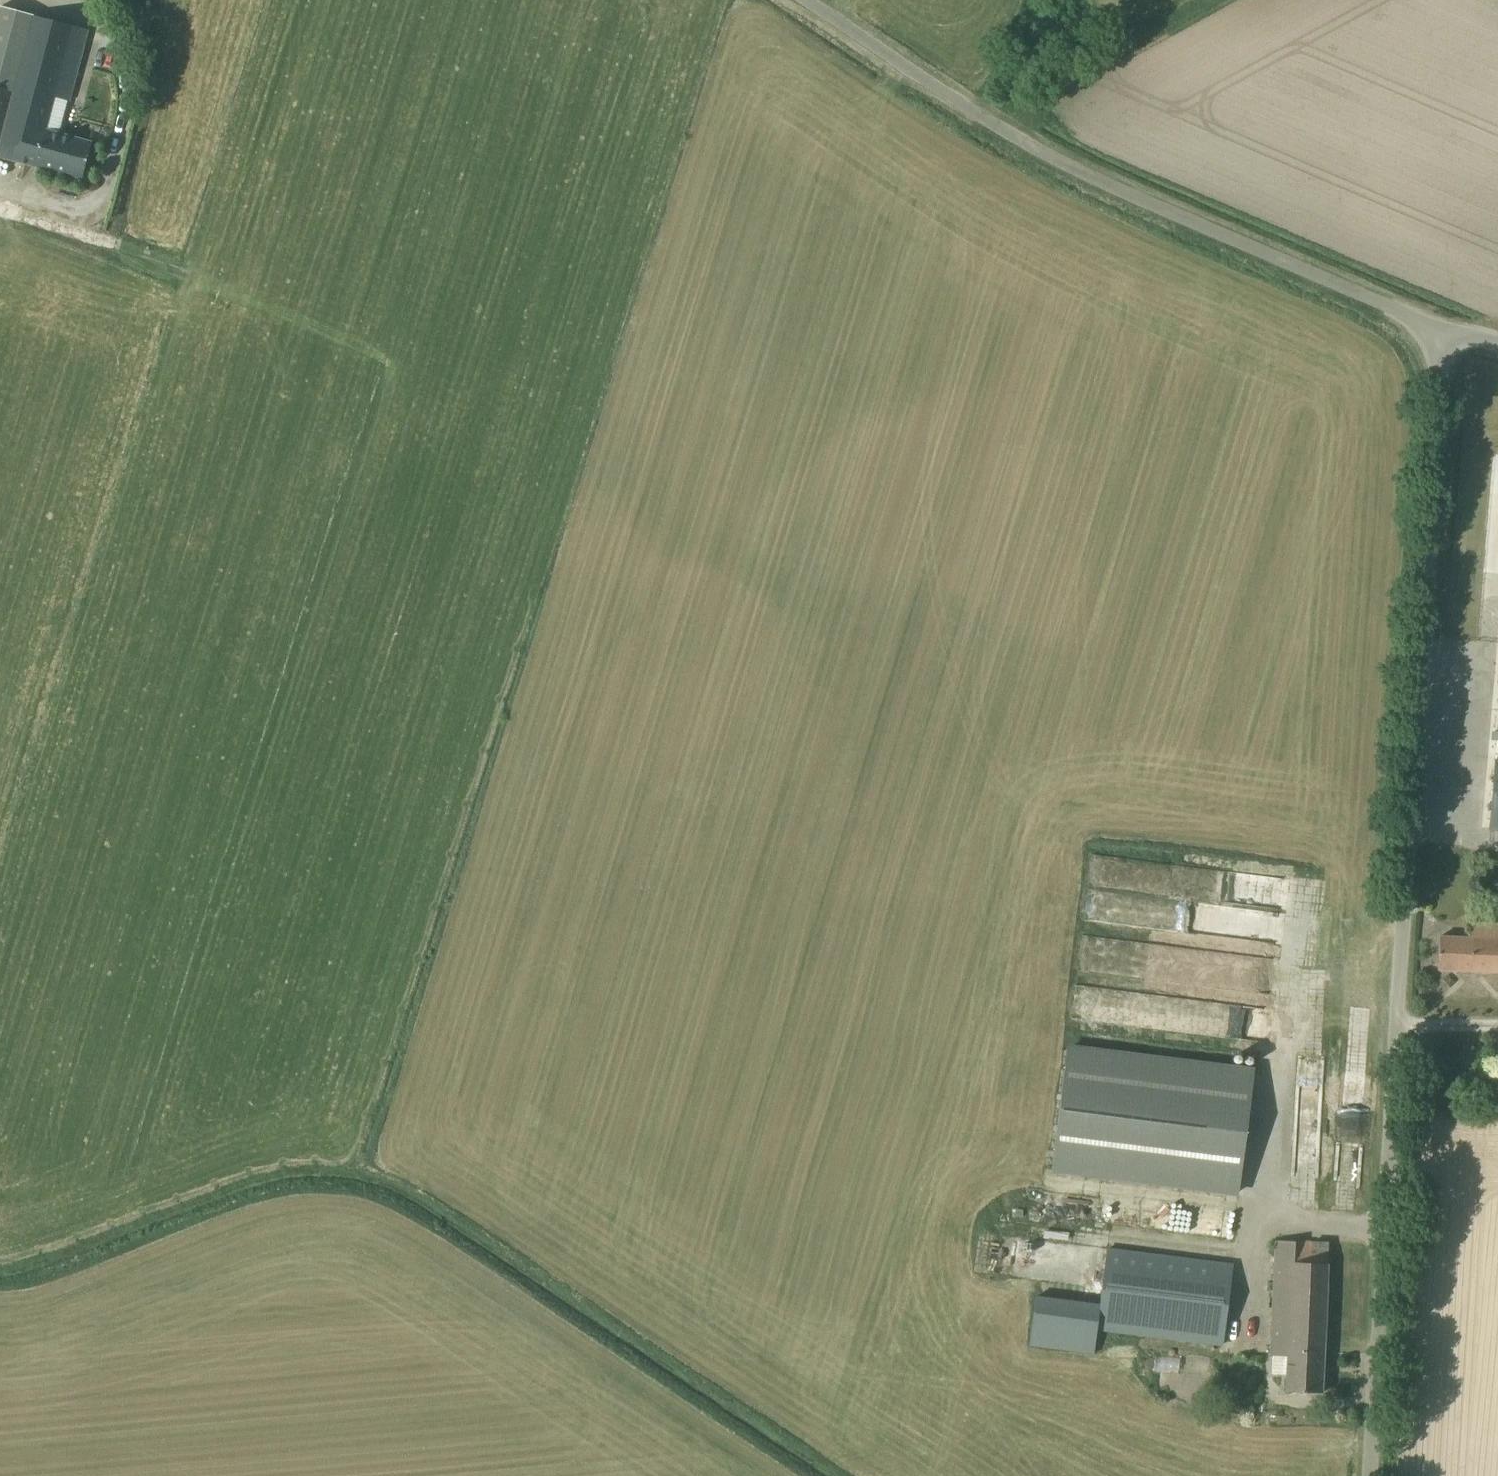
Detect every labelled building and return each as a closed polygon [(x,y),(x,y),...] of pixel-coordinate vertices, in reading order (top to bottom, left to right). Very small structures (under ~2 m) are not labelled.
[(0,6),(0,155),(83,177),(92,140),(46,128),(52,105),(53,105),(53,104),(53,103),(55,96),(69,100),(88,30),(0,6)] [(1497,760),(1496,760),(1490,828),(1497,829),(1497,746),(1497,760)] [(1469,922),(1468,937),(1439,936),(1438,969),(1497,972),(1497,923),(1469,922)] [(1052,1167),(1239,1191),(1254,1072),(1067,1048),(1052,1167)] [(1322,1392),(1329,1242),(1276,1240),(1271,1355),(1287,1355),(1287,1373),(1286,1390),(1322,1392)] [(1222,1344),(1232,1264),(1108,1248),(1101,1305),(1086,1303),(1084,1319),(1034,1313),(1030,1344),(1094,1352),(1097,1329),(1222,1344)]
